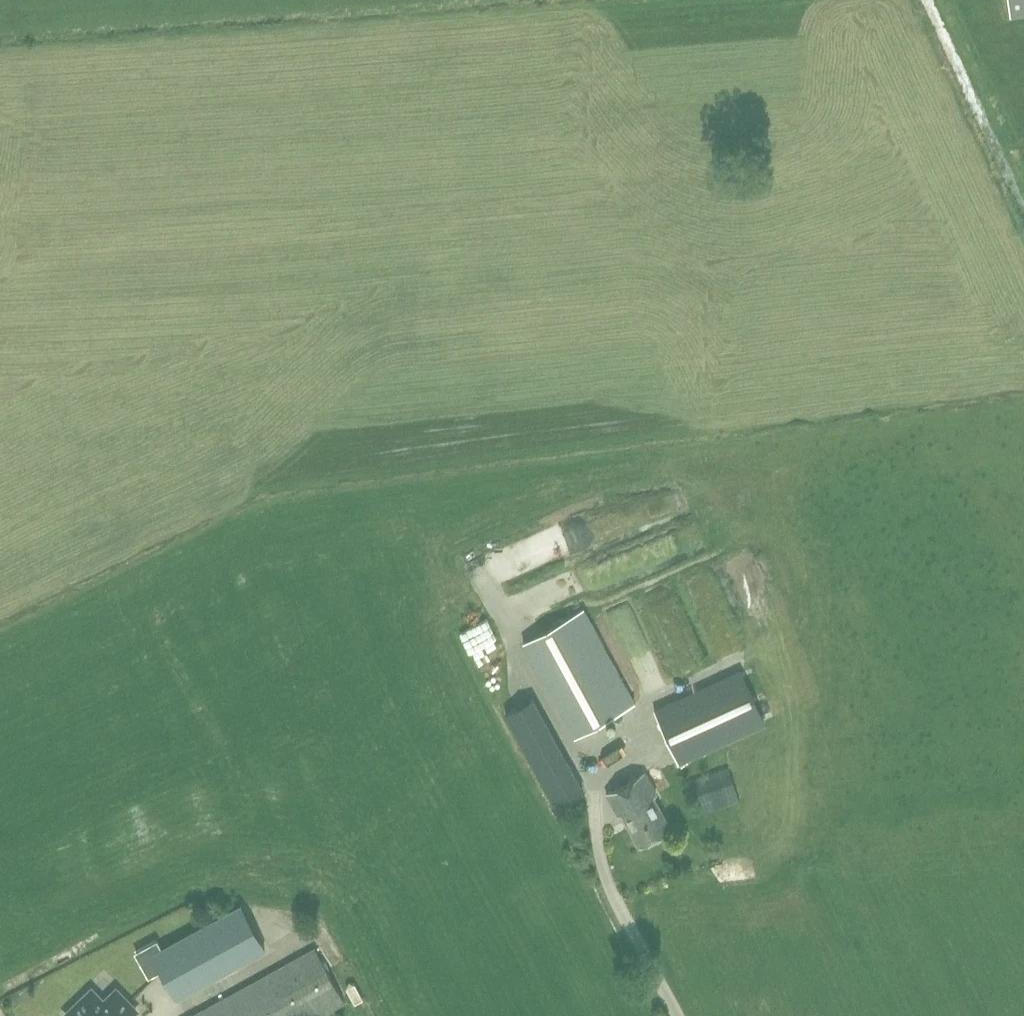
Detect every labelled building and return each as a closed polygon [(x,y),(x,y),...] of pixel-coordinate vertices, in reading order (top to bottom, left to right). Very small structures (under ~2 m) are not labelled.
[(1011,14),(1023,12),(1023,0),(1009,0),(1011,14)] [(538,542),(547,562),(590,541),(589,537),(580,542),(572,526),(538,542)] [(696,605),(717,601),(715,590),(694,594),(696,605)] [(574,736),(634,704),(583,609),(523,641),(574,736)] [(679,763),(765,724),(741,671),(655,710),(679,763)] [(555,806),(582,791),(532,699),(505,713),(555,806)] [(702,813),(740,800),(729,768),(691,780),(702,813)] [(670,828),(653,796),(657,795),(645,773),(606,793),(618,815),(621,813),(638,844),(670,828)] [(176,998),(265,948),(241,905),(152,954),(176,998)] [(309,928),(312,937),(330,931),(326,922),(309,928)] [(345,1002),(315,949),(194,1015),(320,1015),(345,1002)] [(63,1015),(135,1015),(140,1011),(116,986),(103,998),(92,986),(62,1015),(63,1015)]
